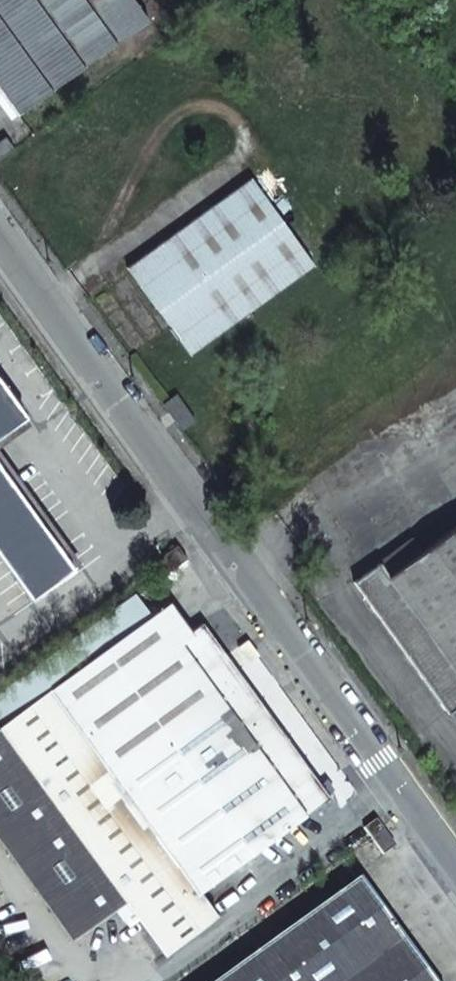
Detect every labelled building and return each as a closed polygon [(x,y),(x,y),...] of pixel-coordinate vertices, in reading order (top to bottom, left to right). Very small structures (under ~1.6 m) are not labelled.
[(17,114),(147,20),(133,0),(0,0),(0,91),(17,114)] [(0,141),(0,158),(14,148),(5,137),(0,141)] [(250,178),(126,268),(189,354),(313,265),(250,178)] [(25,417),(0,382),(0,435),(25,417)] [(176,394),(162,404),(182,430),(194,420),(176,394)] [(30,598),(72,568),(0,467),(0,556),(30,598)] [(387,576),(455,673),(455,526),(388,574),(387,576)] [(353,582),(447,714),(455,708),(455,673),(387,576),(388,574),(379,563),(353,582)] [(178,639),(158,611),(151,615),(137,594),(0,697),(0,727),(1,728),(0,729),(0,839),(73,940),(125,902),(164,957),(216,918),(199,895),(231,873),(264,849),(307,818),(178,639)] [(307,818),(332,800),(202,625),(178,639),(307,818)] [(248,640),(237,648),(249,663),(259,656),(248,640)] [(375,819),(363,828),(370,838),(383,829),(375,819)] [(383,829),(370,838),(382,854),(395,845),(383,829)] [(264,849),(231,873),(238,883),(271,859),(264,849)] [(231,873),(199,895),(216,918),(248,896),(238,883),(231,873)] [(357,880),(216,980),(430,980),(357,880)]
